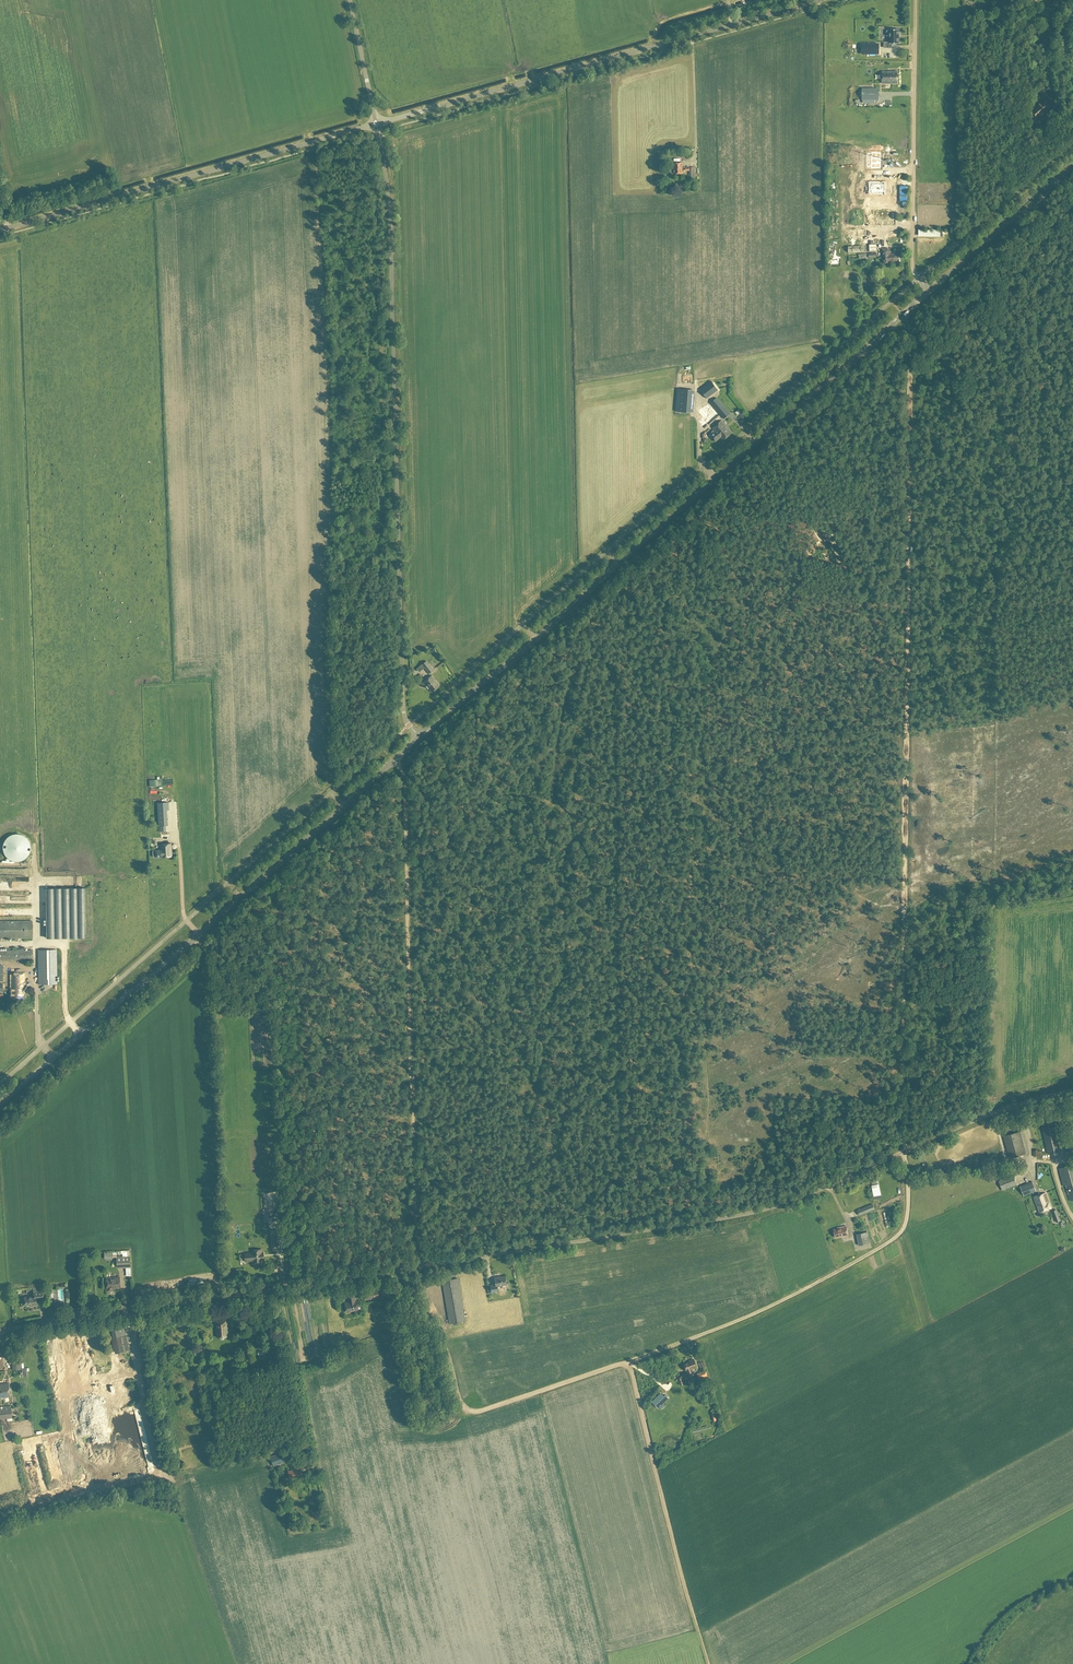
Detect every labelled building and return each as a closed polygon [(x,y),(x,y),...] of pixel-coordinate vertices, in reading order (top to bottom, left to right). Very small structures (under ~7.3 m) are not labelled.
[(892,43),(899,43),(899,29),(889,29),(889,31),(887,31),(887,36),(889,36),(889,41),(889,42),(887,42),(887,48),(892,48),(892,43)] [(874,43),(861,43),(861,53),(878,53),(878,47),(874,47),(874,43)] [(882,83),(897,83),(897,72),(882,71),(882,76),(882,79),(882,83)] [(1050,93),(1044,86),(1038,90),(1044,97),(1050,93)] [(862,89),(862,100),(879,100),(879,89),(862,89)] [(891,106),(905,106),(904,98),(891,99),(891,106)] [(1048,110),(1049,112),(1053,109),(1044,99),(1030,111),(1037,119),(1048,110)] [(683,150),(675,150),(674,158),(682,157),(683,150)] [(868,153),(868,168),(872,168),(872,169),(878,169),(881,168),(881,153),(878,152),(872,152),(872,153),(868,153)] [(694,167),(693,167),(685,168),(685,167),(683,167),(683,163),(674,163),(674,174),(683,174),(683,171),(689,171),(690,178),(694,177),(694,167)] [(863,181),(863,187),(851,187),(851,190),(856,190),(856,188),(864,188),(864,183),(865,183),(865,176),(857,176),(858,181),(863,181)] [(884,193),(884,184),(871,184),(871,192),(884,193)] [(877,213),(877,223),(894,223),(894,213),(877,213)] [(890,251),(887,251),(887,248),(881,248),(882,263),(891,263),(891,262),(897,261),(896,254),(890,254),(890,251)] [(711,381),(699,389),(707,398),(718,390),(711,381)] [(693,413),(695,390),(677,389),(675,411),(693,413)] [(710,403),(720,415),(724,419),(730,413),(716,398),(710,403)] [(720,416),(709,404),(699,413),(710,425),(720,416)] [(719,436),(720,438),(721,437),(723,440),(732,433),(721,421),(716,425),(718,428),(717,429),(721,432),(720,434),(719,436)] [(720,434),(721,432),(717,429),(718,428),(716,425),(713,428),(714,430),(709,434),(716,442),(720,438),(719,436),(720,434)] [(429,673),(433,670),(429,664),(426,661),(417,669),(419,672),(424,667),(429,673)] [(432,676),(423,682),(431,693),(440,686),(432,676)] [(169,802),(157,803),(159,832),(166,831),(166,826),(168,825),(167,810),(169,810),(169,802)] [(24,836),(21,835),(17,834),(14,835),(10,836),(8,838),(5,841),(4,844),(3,847),(4,851),(5,854),(7,857),(9,859),(12,861),(16,861),(19,861),(23,860),(25,859),(28,856),(29,853),(30,850),(31,847),(30,843),(28,840),(26,838),(24,836)] [(160,844),(160,850),(155,850),(155,851),(153,851),(153,857),(155,856),(156,857),(161,857),(172,857),(171,844),(160,844)] [(85,888),(46,888),(47,938),(86,937),(85,888)] [(0,922),(0,938),(15,938),(15,941),(18,941),(17,938),(33,938),(32,921),(0,922)] [(33,959),(33,950),(0,951),(0,960),(33,959)] [(57,984),(57,950),(38,950),(39,984),(57,984)] [(11,974),(11,992),(12,992),(12,998),(23,998),(23,992),(24,992),(24,987),(23,987),(23,984),(24,984),(24,974),(11,974)] [(1062,1151),(1053,1113),(1039,1116),(1047,1154),(1062,1151)] [(1022,1131),(1004,1136),(1009,1158),(1028,1153),(1022,1131)] [(1066,1185),(1070,1201),(1072,1200),(1072,1165),(1059,1169),(1063,1186),(1066,1185)] [(999,1181),(1002,1190),(1017,1185),(1013,1176),(999,1181)] [(1032,1182),(1020,1186),(1024,1196),(1036,1191),(1032,1182)] [(1046,1193),(1034,1197),(1039,1213),(1051,1209),(1049,1201),(1046,1193)] [(875,1210),(874,1205),(873,1204),(872,1204),(857,1210),(859,1216),(875,1210)] [(1061,1221),(1057,1210),(1052,1211),(1056,1223),(1061,1221)] [(837,1228),(838,1229),(834,1230),(835,1237),(842,1236),(843,1237),(848,1236),(846,1226),(837,1228)] [(870,1243),(868,1232),(856,1235),(859,1246),(870,1243)] [(272,1249),(279,1248),(277,1234),(272,1235),(272,1237),(271,1237),(272,1249)] [(262,1252),(262,1249),(251,1250),(252,1253),(245,1254),(245,1260),(252,1260),(253,1264),(256,1264),(256,1263),(260,1263),(260,1264),(263,1263),(263,1259),(264,1259),(263,1252),(262,1252)] [(116,1268),(127,1268),(128,1276),(133,1276),(132,1261),(115,1262),(116,1268)] [(490,1285),(491,1292),(498,1291),(497,1286),(506,1285),(505,1276),(498,1277),(494,1278),(495,1285),(490,1285)] [(113,1288),(120,1288),(120,1277),(107,1278),(107,1289),(108,1289),(108,1291),(113,1291),(113,1288)] [(457,1278),(442,1281),(450,1324),(465,1321),(457,1278)] [(44,1299),(43,1291),(43,1287),(33,1288),(34,1296),(24,1297),(25,1305),(33,1305),(37,1305),(37,1299),(44,1299)] [(379,1297),(378,1290),(364,1292),(365,1299),(379,1297)] [(348,1296),(349,1303),(345,1303),(346,1312),(358,1310),(356,1301),(355,1301),(354,1295),(348,1296)] [(217,1337),(220,1337),(220,1339),(221,1340),(223,1340),(224,1339),(224,1337),(228,1337),(227,1320),(216,1321),(217,1337)] [(247,1325),(248,1331),(258,1330),(257,1324),(253,1325),(253,1322),(250,1323),(250,1325),(247,1325)] [(78,1338),(49,1342),(59,1397),(87,1392),(78,1338)] [(115,1339),(120,1374),(133,1372),(129,1338),(115,1339)] [(257,1351),(259,1360),(260,1360),(266,1359),(264,1351),(264,1350),(257,1351)] [(20,1354),(11,1355),(13,1371),(22,1370),(20,1354)] [(683,1364),(686,1370),(688,1374),(693,1372),(692,1369),(697,1368),(694,1359),(689,1361),(689,1362),(683,1364)] [(699,1379),(707,1376),(705,1371),(697,1374),(699,1379)] [(677,1377),(680,1385),(685,1383),(682,1375),(677,1377)] [(122,1402),(117,1379),(107,1382),(112,1410),(125,1407),(123,1402),(122,1402)] [(9,1383),(0,1384),(0,1398),(11,1397),(9,1383)] [(657,1403),(660,1407),(668,1398),(665,1395),(664,1397),(660,1393),(652,1402),(655,1405),(657,1403)] [(12,1418),(11,1408),(0,1409),(0,1419),(7,1419),(7,1421),(13,1420),(12,1418)] [(115,1420),(99,1423),(100,1431),(105,1430),(106,1433),(111,1432),(111,1429),(121,1427),(122,1431),(128,1430),(127,1425),(125,1417),(119,1418),(120,1421),(117,1422),(117,1421),(115,1421),(115,1420)] [(78,1442),(67,1442),(67,1448),(73,1448),(74,1458),(78,1458),(78,1442)] [(288,1460),(285,1452),(271,1457),(272,1461),(275,1460),(276,1464),(288,1460)] [(306,1465),(306,1467),(292,1469),(292,1470),(288,1471),(289,1479),(296,1478),(296,1479),(302,1478),(301,1471),(307,1471),(307,1472),(311,1471),(314,1471),(313,1463),(309,1463),(310,1465),(306,1465)] [(76,1474),(80,1484),(86,1481),(83,1472),(76,1474)]
